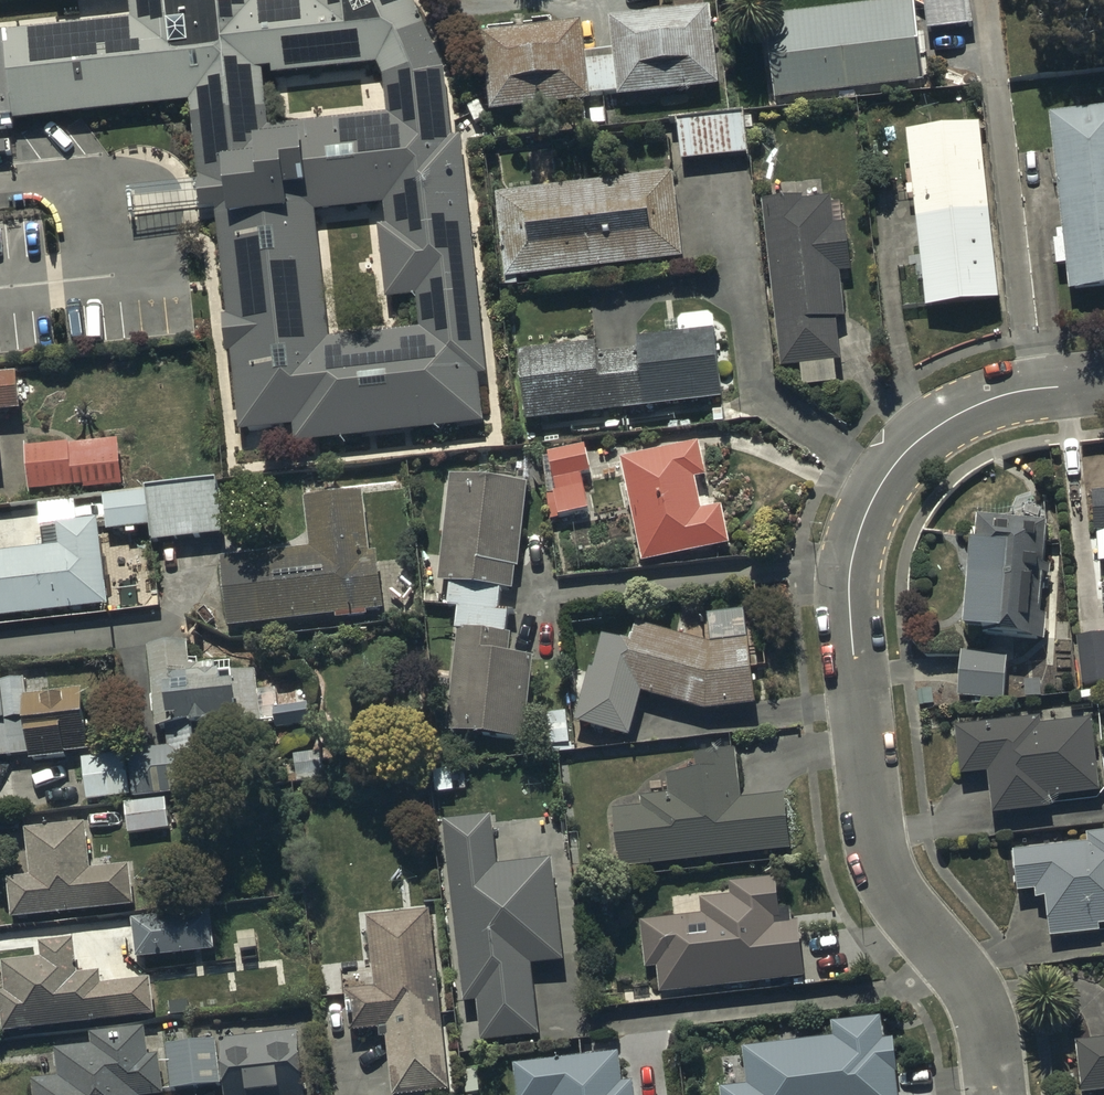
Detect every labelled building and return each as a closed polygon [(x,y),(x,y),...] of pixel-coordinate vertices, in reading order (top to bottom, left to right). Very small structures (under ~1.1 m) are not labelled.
[(192,101),(204,209),(217,207),(240,430),(293,425),(295,442),(484,422),(479,374),(487,374),(462,136),(453,137),(446,71),(414,0),(257,0),(256,0),(131,0),(133,17),(0,32),(0,128),(14,126),(13,120),(192,101)] [(778,100),(923,82),(912,0),(905,0),(768,17),(778,100)] [(929,30),(974,24),(971,0),(925,0),(929,30)] [(619,92),(620,96),(720,84),(711,6),(610,18),(614,49),(619,92)] [(482,33),(492,111),(590,99),(585,53),(581,22),(482,33)] [(590,95),(619,92),(614,49),(585,53),(590,95)] [(1071,290),(1103,287),(1103,108),(1052,113),(1071,290)] [(679,122),(683,161),(748,154),(744,115),(679,122)] [(908,131),(927,308),(1001,300),(982,123),(908,131)] [(497,193),(507,277),(684,258),(674,174),(497,193)] [(765,200),(782,367),(801,365),(803,387),(838,383),(836,361),(841,361),(836,316),(845,316),(841,272),(851,271),(847,224),(836,225),(833,197),(805,200),(804,196),(765,200)] [(520,353),(528,422),(723,398),(715,330),(638,339),(640,350),(599,355),(598,344),(520,353)] [(22,410),(18,372),(0,374),(0,412),(22,410)] [(26,448),(31,492),(85,486),(85,489),(124,485),(119,438),(26,448)] [(623,459),(644,562),(732,544),(724,506),(703,511),(696,478),(707,476),(701,444),(623,459)] [(553,492),(558,516),(589,510),(582,475),(592,473),(586,446),(550,453),(557,492),(553,492)] [(452,475),(440,582),(451,583),(446,626),(460,627),(448,730),(526,739),(535,656),(510,653),(512,633),(507,632),(509,612),(499,611),(502,589),(514,591),(517,567),(519,567),(529,484),(452,475)] [(153,542),(226,534),(220,480),(147,488),(153,542)] [(105,496),(109,530),(149,526),(145,492),(105,496)] [(222,557),(229,627),(385,610),(379,552),(370,553),(363,492),(306,498),(311,547),(222,557)] [(1095,493),(1097,532),(1103,532),(1103,493),(1095,493)] [(974,541),(966,628),(985,629),(985,634),(1044,639),(1046,615),(1041,615),(1044,574),(1051,575),(1052,564),(1045,564),(1049,523),(979,517),(977,541),(974,541)] [(108,605),(99,520),(57,524),(59,547),(0,553),(0,617),(108,605)] [(751,640),(713,644),(638,624),(633,643),(603,635),(594,668),(591,667),(576,721),(631,736),(643,692),(707,709),(757,704),(751,640)] [(1084,685),(1103,683),(1103,635),(1079,638),(1084,685)] [(130,752),(135,798),(202,790),(197,752),(206,751),(205,737),(241,732),(236,682),(223,684),(222,671),(217,672),(216,664),(192,667),(190,642),(149,646),(158,728),(167,727),(169,747),(130,752)] [(963,651),(959,697),(1005,701),(1009,655),(963,651)] [(67,753),(89,750),(83,690),(23,696),(31,761),(67,757),(67,753)] [(1050,799),(1099,793),(1091,722),(1041,727),(1040,718),(957,727),(962,776),(989,773),(993,815),(1052,809),(1050,799)] [(616,810),(622,868),(791,850),(785,795),(743,799),(737,750),(696,754),(698,772),(668,776),(670,795),(643,798),(644,807),(616,810)] [(83,758),(88,801),(131,796),(127,753),(83,758)] [(125,802),(129,832),(170,828),(167,797),(125,802)] [(482,1041),(540,1034),(532,965),(566,961),(554,859),(499,865),(493,815),(445,820),(466,1002),(478,1000),(482,1041)] [(9,880),(13,919),(136,906),(131,866),(92,871),(87,823),(25,830),(31,877),(9,880)] [(1051,937),(1100,932),(1100,926),(1103,925),(1103,833),(1087,834),(1088,844),(1014,852),(1019,893),(1036,891),(1037,899),(1047,898),(1051,937)] [(659,968),(662,994),(807,977),(801,922),(784,923),(779,878),(731,883),(732,896),(702,899),(704,915),(642,922),(648,969),(659,968)] [(134,920),(138,958),(216,949),(212,911),(134,920)] [(451,1091),(431,912),(369,919),(376,987),(347,990),(352,1033),(381,1029),(382,1038),(387,1038),(394,1094),(416,1094),(451,1091)] [(4,1033),(156,1016),(152,980),(104,985),(102,972),(80,974),(76,939),(40,943),(42,959),(3,963),(7,991),(0,992),(0,999),(4,1033)] [(723,1094),(900,1094),(897,1073),(899,1073),(896,1039),(885,1040),(883,1017),(833,1023),(835,1038),(745,1048),(749,1086),(722,1089),(723,1094)] [(35,1094),(165,1094),(161,1055),(149,1056),(146,1028),(93,1034),(94,1046),(56,1050),(60,1078),(34,1080),(35,1094)] [(222,1042),(227,1094),(306,1094),(299,1033),(222,1042)] [(1078,1042),(1084,1093),(1103,1091),(1103,1039),(1078,1042)] [(167,1046),(172,1091),(221,1085),(216,1040),(167,1046)] [(634,1082),(624,1083),(621,1053),(516,1065),(519,1094),(635,1094),(634,1082)]
